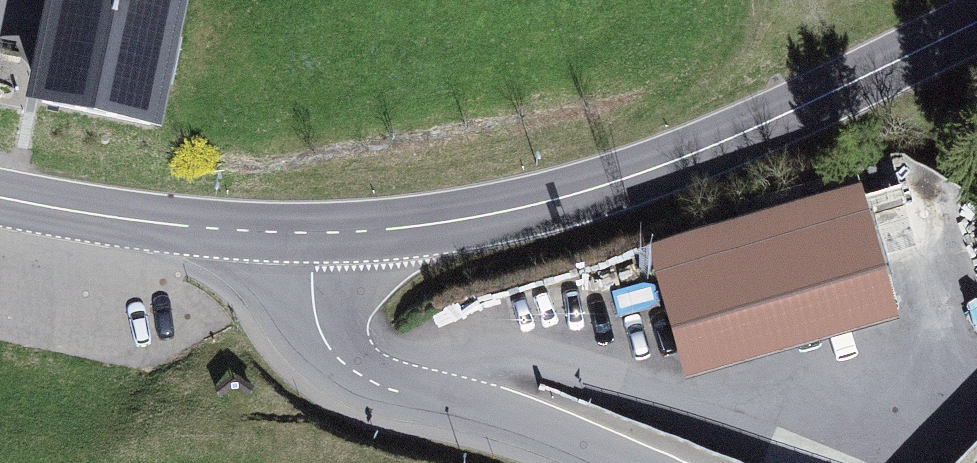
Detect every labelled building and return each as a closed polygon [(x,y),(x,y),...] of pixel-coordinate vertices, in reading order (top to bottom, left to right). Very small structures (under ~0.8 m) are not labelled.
[(39,120),(170,146),(199,0),(62,0),(39,120)] [(862,189),(638,244),(670,374),(894,320),(862,189)]
